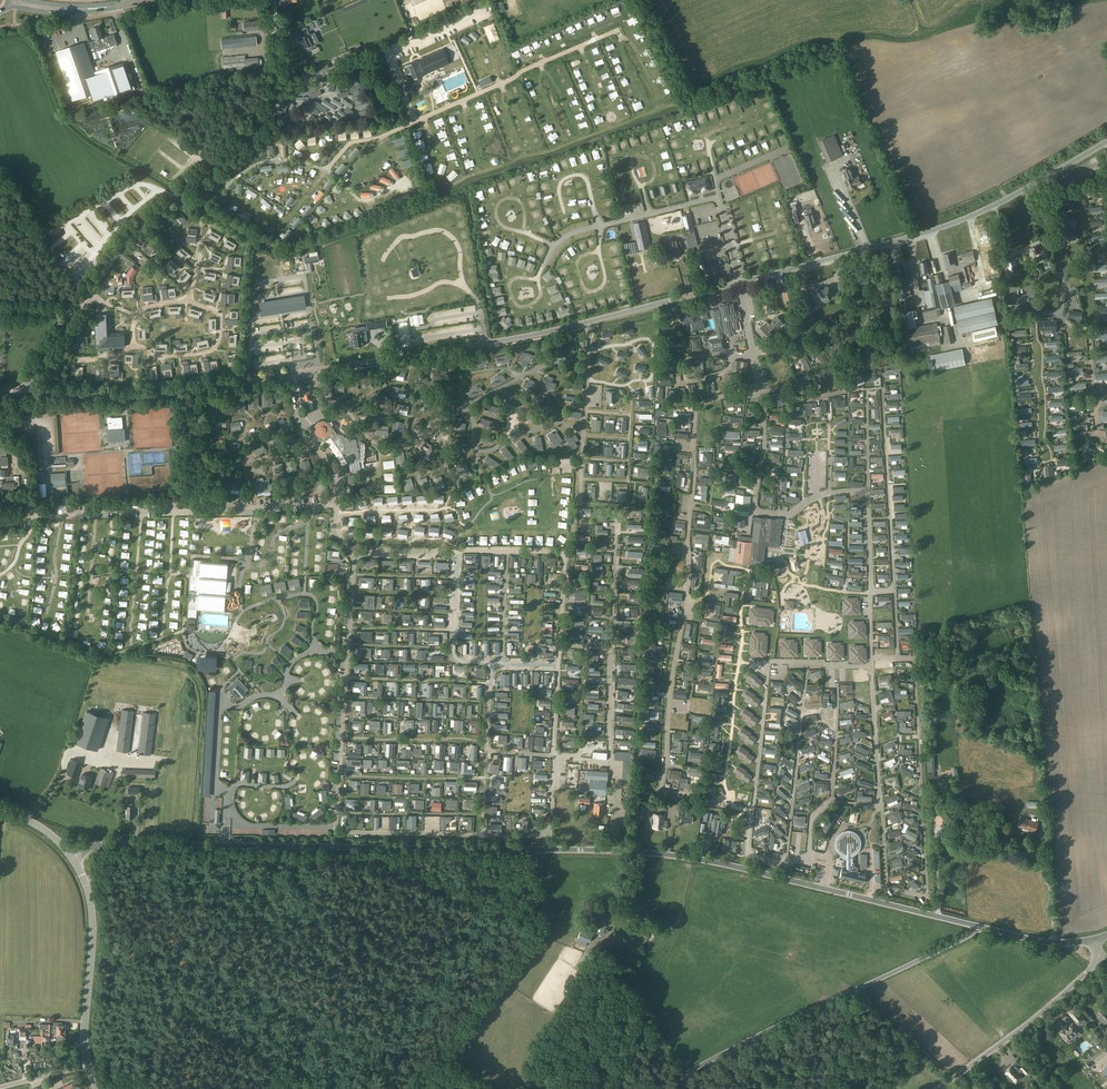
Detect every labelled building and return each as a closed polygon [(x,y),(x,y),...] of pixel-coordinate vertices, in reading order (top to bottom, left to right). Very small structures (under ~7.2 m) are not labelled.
[(258,21),(249,22),(244,22),(245,30),(259,29),(258,21)] [(108,24),(93,29),(96,40),(109,36),(110,40),(120,37),(116,25),(110,27),(108,24)] [(306,26),(298,30),(300,35),(301,34),(302,37),(301,37),(302,40),(301,40),(303,44),(305,48),(306,48),(308,50),(312,48),(316,47),(314,44),(310,33),(309,34),(308,31),(306,26)] [(221,39),(222,48),(257,45),(256,36),(221,39)] [(413,56),(427,50),(424,42),(409,48),(413,56)] [(83,43),(55,52),(73,101),(105,91),(106,93),(111,91),(111,93),(131,86),(125,67),(94,75),(83,43)] [(405,67),(404,67),(404,68),(405,68),(407,72),(406,72),(407,73),(410,80),(416,78),(415,77),(424,73),(423,71),(441,63),(442,66),(449,63),(446,58),(445,59),(441,50),(422,58),(422,57),(418,59),(418,60),(404,66),(405,67)] [(222,57),(224,71),(259,67),(258,57),(245,58),(245,55),(222,57)] [(295,77),(299,85),(312,79),(309,74),(307,75),(306,72),(295,77)] [(489,77),(480,81),(482,86),(491,82),(489,77)] [(344,84),(348,94),(358,90),(354,80),(344,84)] [(341,92),(336,95),(343,105),(347,102),(341,92)] [(329,106),(332,109),(336,104),(325,96),(321,101),(319,99),(316,104),(326,111),(329,106)] [(319,112),(322,108),(312,101),(310,105),(319,112)] [(300,104),(297,108),(305,115),(308,112),(300,104)] [(356,112),(366,108),(365,104),(355,108),(356,112)] [(341,105),(337,110),(349,119),(353,113),(341,105)] [(287,113),(284,116),(287,120),(294,128),(300,123),(290,110),(287,113)] [(324,113),(321,116),(329,124),(332,121),(324,113)] [(314,117),(312,114),(309,116),(316,125),(319,123),(321,126),(324,123),(318,114),(314,117)] [(685,128),(691,127),(688,118),(683,119),(685,128)] [(774,129),(779,127),(776,120),(771,123),(774,129)] [(345,136),(341,130),(336,133),(339,139),(345,136)] [(834,134),(818,141),(827,163),(843,156),(834,134)] [(395,146),(404,143),(402,137),(393,140),(395,146)] [(630,138),(625,140),(628,147),(633,145),(630,138)] [(281,141),(276,141),(276,145),(281,145),(282,157),(285,157),(285,145),(281,145),(281,141)] [(349,156),(353,159),(360,150),(357,147),(349,156)] [(295,159),(302,155),(299,151),(298,152),(296,149),(291,152),(295,159)] [(336,172),(339,175),(347,166),(343,163),(336,172)] [(675,171),(684,169),(682,163),(674,166),(675,171)] [(638,178),(645,176),(643,166),(636,168),(638,178)] [(854,178),(849,167),(842,170),(846,179),(844,180),(848,189),(857,186),(856,184),(861,182),(859,176),(854,178)] [(400,178),(392,168),(389,171),(397,181),(400,178)] [(666,174),(668,180),(676,178),(674,172),(666,174)] [(685,182),(686,187),(687,187),(689,193),(696,191),(696,190),(701,189),(702,190),(709,188),(707,181),(709,181),(707,176),(685,182)] [(393,182),(382,177),(380,181),(391,186),(393,182)] [(324,187),(327,190),(335,181),(331,178),(324,187)] [(314,199),(318,202),(324,194),(321,191),(314,199)] [(651,202),(653,208),(659,206),(657,200),(651,202)] [(1075,201),(1063,203),(1064,211),(1068,211),(1068,206),(1075,206),(1075,201)] [(626,206),(618,208),(619,214),(629,212),(628,210),(637,209),(636,203),(626,205),(626,206)] [(801,221),(797,204),(791,206),(792,211),(795,223),(801,221)] [(303,212),(307,215),(313,208),(309,205),(303,212)] [(181,213),(171,221),(176,227),(186,219),(181,213)] [(250,219),(241,213),(239,216),(248,222),(250,219)] [(690,213),(682,215),(686,233),(694,231),(690,213)] [(815,226),(812,213),(804,215),(808,228),(815,226)] [(293,225),(296,228),(302,220),(299,217),(293,225)] [(633,224),(634,226),(635,226),(638,239),(639,239),(640,242),(639,242),(641,249),(648,247),(646,241),(645,238),(647,237),(643,222),(633,224)] [(188,228),(186,241),(196,242),(197,229),(188,228)] [(986,229),(978,231),(981,244),(989,243),(986,229)] [(211,230),(207,236),(218,242),(221,235),(211,230)] [(226,238),(223,245),(233,251),(237,244),(226,238)] [(147,247),(144,250),(149,255),(157,247),(150,239),(145,244),(147,247)] [(676,240),(668,241),(670,249),(669,249),(671,258),(681,255),(679,247),(678,247),(676,240)] [(1032,255),(1040,252),(1038,248),(1040,247),(1039,244),(1029,249),(1032,255)] [(181,247),(176,253),(185,260),(190,254),(181,247)] [(973,250),(962,253),(964,264),(976,261),(973,250)] [(211,251),(208,258),(219,263),(222,257),(211,251)] [(955,263),(952,252),(943,254),(946,265),(955,263)] [(228,256),(227,265),(241,265),(242,257),(228,256)] [(152,262),(147,258),(140,267),(145,270),(149,265),(150,265),(152,262)] [(170,259),(165,265),(174,273),(179,267),(170,259)] [(928,261),(926,261),(925,260),(923,261),(922,262),(920,262),(920,267),(921,267),(921,269),(921,275),(929,274),(928,261)] [(1010,273),(1018,271),(1015,261),(1007,263),(1010,273)] [(910,263),(899,264),(901,280),(912,278),(910,263)] [(133,283),(133,277),(138,270),(132,266),(126,276),(126,277),(122,277),(122,283),(123,283),(123,288),(132,287),(132,283),(133,283)] [(972,286),(970,278),(972,278),(969,266),(962,268),(966,281),(961,282),(958,274),(948,276),(953,291),(972,286)] [(186,270),(178,278),(184,283),(192,275),(186,270)] [(146,280),(151,273),(147,271),(143,278),(146,280)] [(205,271),(204,278),(215,280),(217,273),(205,271)] [(855,273),(852,273),(852,277),(853,277),(853,282),(865,282),(866,276),(855,275),(855,273)] [(936,284),(943,282),(941,273),(934,275),(936,284)] [(106,278),(106,288),(110,288),(114,288),(114,287),(114,288),(114,286),(116,286),(116,284),(122,283),(122,277),(121,274),(114,275),(114,277),(109,278),(106,278)] [(227,274),(225,283),(239,286),(241,277),(227,274)] [(924,319),(935,316),(941,315),(940,308),(936,289),(934,278),(927,280),(930,290),(924,291),(927,308),(922,309),(924,319)] [(907,281),(898,282),(900,297),(899,298),(900,300),(909,299),(909,296),(908,293),(910,293),(910,290),(908,290),(907,281)] [(152,286),(142,287),(144,300),(153,299),(152,286)] [(796,303),(791,288),(791,286),(780,289),(785,306),(796,303)] [(818,287),(815,291),(817,295),(816,298),(820,300),(821,299),(824,301),(827,300),(828,297),(830,297),(832,294),(830,291),(830,287),(825,286),(823,289),(821,289),(818,287)] [(175,287),(162,289),(163,297),(176,295),(175,287)] [(134,296),(134,289),(122,289),(122,297),(134,296)] [(204,293),(202,299),(213,303),(216,295),(208,293),(207,292),(206,292),(205,292),(204,291),(204,292),(204,293)] [(221,293),(220,302),(234,303),(235,294),(221,293)] [(815,309),(808,294),(798,299),(805,313),(815,309)] [(960,333),(998,325),(992,298),(954,306),(960,333)] [(734,303),(729,304),(728,303),(719,305),(720,308),(712,310),(714,316),(713,316),(718,338),(708,340),(710,352),(726,349),(723,337),(722,332),(724,332),(724,333),(734,331),(734,330),(739,329),(737,321),(739,320),(737,311),(735,311),(734,303)] [(180,306),(168,307),(168,315),(180,314),(180,306)] [(160,308),(148,311),(150,318),(161,315),(160,308)] [(189,309),(187,315),(189,316),(199,319),(201,311),(190,308),(189,309)] [(1106,318),(1106,308),(1096,309),(1097,314),(1105,314),(1105,319),(1106,318)] [(689,314),(689,313),(679,316),(682,326),(690,324),(692,331),(706,327),(703,319),(710,317),(708,310),(700,312),(701,318),(695,319),(693,313),(689,314)] [(800,317),(798,310),(790,313),(792,319),(800,317)] [(1069,310),(1068,315),(1070,316),(1070,318),(1082,320),(1083,313),(1071,310),(1071,311),(1069,310)] [(229,311),(228,324),(237,325),(238,311),(229,311)] [(913,311),(898,313),(901,329),(899,329),(903,352),(941,345),(937,322),(916,326),(913,311)] [(885,326),(891,325),(892,325),(892,324),(890,312),(880,313),(881,323),(884,322),(885,326)] [(96,329),(97,348),(125,347),(124,332),(111,333),(110,314),(95,315),(96,324),(77,325),(77,330),(87,329),(87,331),(91,331),(91,330),(96,329)] [(422,314),(418,315),(418,314),(413,315),(409,316),(410,325),(415,325),(415,326),(420,325),(419,324),(424,323),(422,314)] [(640,323),(651,320),(650,315),(638,318),(640,323)] [(769,324),(766,321),(756,330),(764,339),(771,333),(769,331),(772,328),(774,330),(783,322),(784,320),(779,315),(778,316),(769,324)] [(1052,332),(1056,332),(1056,321),(1044,321),(1039,321),(1039,330),(1045,330),(1045,328),(1052,328),(1052,332)] [(948,344),(954,343),(950,326),(944,327),(948,344)] [(146,327),(138,327),(139,339),(141,339),(145,339),(146,339),(146,337),(146,332),(146,327)] [(357,328),(358,332),(352,333),(353,340),(350,341),(351,346),(354,345),(354,347),(363,345),(363,341),(364,340),(364,339),(366,339),(367,340),(365,327),(357,328)] [(1098,331),(1099,340),(1106,339),(1106,330),(1098,331)] [(229,335),(229,347),(236,347),(237,335),(229,335)] [(967,346),(995,340),(994,335),(966,341),(967,346)] [(794,349),(800,345),(796,337),(789,340),(794,349)] [(84,338),(82,338),(76,338),(76,339),(72,339),(72,348),(77,347),(77,344),(84,343),(84,338)] [(692,339),(693,351),(701,350),(700,338),(692,339)] [(208,339),(196,342),(198,349),(209,347),(208,339)] [(785,351),(789,348),(783,340),(773,348),(776,352),(782,347),(785,351)] [(885,354),(891,350),(884,341),(881,343),(883,345),(880,347),(885,354)] [(185,343),(175,344),(176,351),(184,350),(187,350),(188,350),(188,345),(187,343),(185,343)] [(640,346),(636,349),(644,357),(647,354),(640,346)] [(53,359),(57,361),(62,350),(58,348),(53,359)] [(832,349),(832,351),(829,353),(831,356),(840,351),(838,348),(836,349),(835,348),(832,349)] [(932,360),(928,360),(929,367),(933,366),(934,371),(952,367),(965,365),(962,348),(949,351),(931,354),(932,360)] [(522,353),(519,359),(522,361),(521,364),(526,367),(532,354),(527,352),(526,353),(523,351),(522,353)] [(824,353),(818,356),(822,364),(828,361),(825,355),(824,353)] [(125,354),(125,363),(139,363),(139,354),(125,354)] [(228,354),(228,365),(236,366),(236,355),(228,354)] [(511,359),(510,354),(496,357),(497,363),(511,359)] [(599,356),(597,361),(607,366),(609,361),(599,356)] [(863,368),(864,368),(875,365),(873,356),(866,358),(867,362),(862,363),(863,368)] [(489,363),(487,357),(473,360),(475,366),(489,363)] [(806,372),(811,370),(805,358),(801,360),(806,372)] [(217,360),(204,362),(205,371),(218,369),(217,360)] [(746,372),(747,361),(740,361),(740,362),(734,361),(733,370),(739,371),(739,372),(746,372)] [(110,363),(110,376),(119,376),(119,363),(110,363)] [(171,363),(161,364),(163,377),(173,376),(171,363)] [(186,365),(184,365),(184,367),(185,374),(198,372),(197,363),(186,365)] [(853,375),(859,374),(857,366),(851,367),(853,375)] [(75,367),(75,379),(83,380),(83,368),(75,367)] [(156,367),(149,368),(150,379),(158,378),(156,367)] [(823,380),(830,378),(827,367),(820,369),(823,380)] [(617,368),(615,372),(625,378),(628,374),(617,368)] [(396,375),(404,377),(405,372),(397,370),(397,369),(395,369),(394,369),(392,369),(389,378),(394,379),(394,377),(395,377),(395,375),(396,375)] [(417,371),(422,379),(424,383),(428,381),(428,382),(429,382),(422,369),(417,371)] [(865,383),(878,379),(876,371),(862,375),(865,383)] [(729,386),(734,385),(733,378),(736,377),(736,373),(727,374),(729,386)] [(494,387),(506,378),(503,374),(491,382),(494,387)] [(378,375),(377,383),(386,384),(386,375),(378,375)] [(554,378),(548,376),(547,379),(544,378),(541,383),(549,387),(551,387),(554,388),(555,385),(556,383),(552,382),(554,378)] [(797,387),(808,384),(805,376),(794,380),(797,387)] [(363,377),(363,385),(371,385),(372,377),(363,377)] [(350,379),(350,387),(358,387),(358,379),(350,379)] [(537,387),(533,385),(535,381),(530,379),(528,383),(525,381),(522,386),(530,390),(532,391),(532,390),(535,392),(536,389),(537,387)] [(336,381),(336,389),(345,389),(344,381),(336,381)] [(398,392),(406,394),(407,389),(398,387),(399,387),(396,386),(396,387),(393,386),(391,396),(395,397),(396,394),(397,395),(397,392),(398,392)] [(471,398),(483,391),(480,386),(468,393),(471,398)] [(313,399),(312,390),(301,392),(303,400),(304,410),(310,409),(309,399),(313,399)] [(278,402),(287,402),(286,391),(278,391),(278,402)] [(515,401),(516,399),(514,398),(512,397),(512,396),(513,393),(508,391),(506,395),(503,394),(501,399),(506,401),(509,402),(510,403),(511,402),(514,404),(515,401)] [(616,402),(616,391),(606,391),(606,402),(616,402)] [(264,393),(264,404),(273,403),(272,392),(264,393)] [(258,394),(250,395),(251,405),(259,405),(258,394)] [(769,404),(783,402),(781,394),(768,396),(769,404)] [(379,395),(378,404),(387,404),(388,396),(379,395)] [(554,402),(550,401),(551,397),(545,396),(544,400),(541,399),(540,405),(548,407),(550,407),(553,407),(554,404),(554,402)] [(244,398),(236,399),(237,409),(245,409),(244,398)] [(742,405),(740,398),(725,400),(726,407),(742,405)] [(359,410),(361,402),(353,400),(351,408),(359,410)] [(399,409),(400,409),(407,411),(408,411),(408,408),(409,406),(400,404),(398,403),(398,404),(395,403),(394,409),(393,411),(393,413),(397,414),(398,411),(398,412),(398,411),(399,409)] [(486,403),(485,405),(486,405),(485,408),(487,409),(487,410),(497,413),(499,408),(486,403)] [(807,416),(812,416),(812,408),(817,408),(817,404),(807,404),(807,416)] [(221,406),(213,406),(213,414),(215,414),(215,415),(217,415),(216,421),(221,421),(221,415),(221,406)] [(645,419),(646,411),(633,411),(633,419),(645,419)] [(380,412),(380,420),(388,421),(389,412),(380,412)] [(534,412),(518,415),(520,426),(536,423),(534,412)] [(108,424),(108,430),(107,430),(107,442),(125,441),(125,429),(123,429),(122,417),(112,417),(107,417),(107,424),(108,424)] [(466,423),(461,422),(462,418),(456,417),(456,421),(452,420),(451,426),(460,428),(461,428),(465,428),(465,425),(466,423)] [(493,427),(495,422),(481,417),(481,419),(480,422),(483,423),(483,424),(493,427)] [(730,417),(730,422),(738,422),(737,427),(742,427),(743,418),(730,417)] [(280,423),(284,432),(292,428),(288,420),(280,423)] [(601,420),(592,420),(591,431),(600,432),(601,420)] [(365,443),(357,439),(356,439),(356,438),(350,439),(348,440),(348,439),(349,439),(349,438),(347,439),(347,437),(344,437),(343,437),(339,435),(337,434),(333,429),(329,421),(328,421),(329,422),(328,422),(323,421),(318,422),(315,426),(314,431),(317,435),(318,439),(322,439),(327,439),(331,441),(333,442),(335,444),(339,447),(341,450),(341,451),(341,452),(340,452),(340,454),(340,455),(340,459),(341,459),(340,457),(343,457),(345,461),(346,461),(346,462),(348,462),(348,460),(359,459),(359,461),(363,460),(364,460),(363,456),(364,456),(364,452),(365,452),(364,448),(365,448),(364,443),(365,443)] [(399,427),(407,429),(408,424),(399,422),(400,421),(397,421),(394,421),(392,431),(397,432),(397,429),(398,429),(398,427),(399,427)] [(658,421),(657,434),(662,434),(662,436),(665,436),(666,435),(667,428),(666,428),(666,422),(658,421)] [(231,431),(241,430),(240,422),(230,423),(231,431)] [(266,427),(270,436),(278,432),(274,424),(266,427)] [(376,424),(376,433),(388,434),(389,425),(376,424)] [(204,426),(203,436),(202,450),(204,450),(204,452),(206,452),(206,450),(207,450),(208,434),(209,434),(210,427),(209,427),(204,426)] [(251,432),(255,441),(262,437),(258,429),(251,432)] [(897,439),(903,439),(902,429),(888,430),(889,435),(897,435),(897,439)] [(724,431),(724,438),(739,439),(740,431),(724,431)] [(557,433),(554,435),(553,434),(552,432),(547,435),(550,440),(550,439),(552,442),(552,443),(553,444),(555,446),(558,445),(560,444),(559,443),(562,441),(561,439),(557,433)] [(572,437),(571,436),(570,434),(565,438),(568,442),(570,445),(571,446),(573,449),(576,447),(577,446),(575,442),(578,440),(575,435),(572,437)] [(284,437),(285,445),(294,444),(293,436),(284,437)] [(426,443),(427,441),(423,438),(418,446),(422,449),(423,447),(427,450),(425,453),(432,458),(438,450),(430,445),(426,443)] [(468,446),(468,444),(464,443),(464,439),(459,438),(458,442),(455,442),(454,447),(462,449),(464,449),(467,449),(468,446)] [(1088,455),(1095,443),(1087,438),(1080,450),(1088,455)] [(269,440),(270,448),(278,447),(277,439),(269,440)] [(530,451),(521,440),(520,441),(517,443),(519,446),(525,455),(530,451)] [(636,440),(636,444),(641,444),(641,451),(645,451),(645,440),(636,440)] [(228,441),(227,450),(237,451),(238,442),(228,441)] [(881,441),(869,441),(869,445),(877,445),(877,450),(881,450),(881,445),(881,441)] [(253,447),(258,454),(265,449),(260,442),(253,447)] [(724,445),(724,449),(733,451),(732,457),(737,457),(739,447),(724,445)] [(514,457),(505,446),(504,447),(502,449),(503,451),(503,452),(509,460),(514,457)] [(501,448),(494,450),(497,459),(503,457),(501,448)] [(394,453),(396,464),(405,463),(403,452),(394,453)] [(711,465),(712,454),(703,453),(703,465),(711,465)] [(688,459),(689,455),(676,454),(675,458),(676,458),(676,464),(680,465),(680,459),(688,459)] [(780,462),(780,455),(772,454),(771,462),(780,462)] [(496,461),(488,455),(487,456),(487,457),(485,459),(488,461),(487,461),(487,462),(496,468),(499,463),(496,461)] [(54,462),(49,462),(49,469),(63,469),(64,457),(54,456),(54,462)] [(373,457),(364,462),(367,469),(377,464),(373,457)] [(878,466),(882,466),(882,457),(870,457),(871,462),(878,461),(878,466)] [(227,467),(235,469),(236,460),(228,459),(227,467)] [(394,459),(383,461),(384,468),(395,467),(394,459)] [(260,462),(255,470),(264,475),(268,467),(260,462)] [(287,464),(289,472),(297,470),(295,462),(287,464)] [(301,464),(303,472),(311,470),(309,462),(301,464)] [(468,468),(467,466),(465,463),(456,467),(458,471),(457,471),(455,472),(457,477),(465,473),(465,474),(467,473),(466,472),(469,471),(468,468)] [(273,467),(276,475),(284,473),(281,465),(273,467)] [(1052,466),(1044,467),(1046,476),(1053,475),(1052,466)] [(649,468),(638,468),(638,476),(648,477),(649,468)] [(395,472),(384,473),(384,480),(395,480),(395,472)] [(358,483),(358,475),(348,475),(348,483),(358,483)] [(739,475),(738,482),(752,485),(754,478),(739,475)] [(228,481),(226,481),(226,487),(228,487),(228,488),(234,487),(235,490),(241,489),(241,488),(243,488),(242,482),(240,482),(240,477),(234,478),(234,476),(227,476),(228,481)] [(290,476),(287,485),(295,487),(298,479),(290,476)] [(433,479),(436,490),(445,487),(441,476),(433,479)] [(257,483),(255,483),(255,489),(257,489),(257,490),(264,489),(264,492),(270,491),(270,490),(272,490),(271,484),(270,484),(269,479),(263,480),(263,477),(256,478),(257,483)] [(417,480),(421,491),(429,488),(426,477),(417,480)] [(656,486),(655,486),(655,490),(670,491),(670,487),(662,486),(662,481),(660,481),(661,478),(657,477),(656,486)] [(305,478),(303,486),(311,489),(313,481),(305,478)] [(402,481),(405,492),(414,489),(411,478),(402,481)] [(321,479),(318,488),(327,490),(329,482),(321,479)] [(639,488),(635,489),(636,493),(632,495),(633,500),(642,497),(639,488)] [(619,491),(618,501),(626,501),(627,492),(619,491)] [(774,504),(775,495),(761,493),(761,498),(770,499),(769,503),(774,504)] [(659,501),(660,495),(655,494),(655,501),(654,501),(654,505),(667,506),(667,502),(659,501)] [(749,511),(750,505),(751,496),(736,494),(735,503),(735,509),(734,509),(734,515),(736,516),(736,527),(745,527),(744,516),(749,516),(749,511)] [(57,505),(48,505),(48,510),(54,510),(55,513),(59,513),(59,514),(64,513),(64,512),(68,512),(68,509),(74,509),(74,504),(65,505),(65,501),(57,502),(57,505)] [(816,506),(811,508),(815,517),(820,515),(816,506)] [(630,508),(630,512),(639,513),(638,518),(643,518),(643,509),(630,508)] [(666,518),(666,509),(653,508),(652,517),(666,518)] [(595,510),(595,519),(605,520),(606,516),(602,515),(602,511),(599,511),(599,510),(595,510)] [(799,515),(807,523),(810,520),(802,512),(799,515)] [(727,529),(729,518),(715,516),(714,521),(723,522),(722,528),(727,529)] [(708,529),(709,519),(705,518),(704,524),(695,523),(695,528),(708,529)] [(774,541),(776,519),(767,518),(766,524),(754,522),(752,542),(731,540),(730,546),(736,547),(734,561),(750,563),(751,559),(762,560),(765,539),(774,541)] [(592,522),(580,521),(580,525),(587,526),(587,530),(591,531),(592,522)] [(684,528),(685,523),(672,522),(671,526),(672,526),(671,532),(675,533),(676,527),(684,528)] [(631,524),(630,529),(636,529),(636,533),(641,534),(642,524),(631,524)] [(415,525),(414,533),(424,535),(425,527),(415,525)] [(595,525),(595,534),(607,535),(608,530),(599,530),(600,525),(595,525)] [(399,528),(397,536),(407,538),(408,530),(399,528)] [(695,543),(707,544),(709,535),(696,534),(695,543)] [(715,534),(714,542),(729,544),(730,537),(715,534)] [(792,534),(791,543),(803,544),(803,540),(796,540),(796,535),(792,534)] [(595,538),(594,548),(606,549),(606,544),(599,543),(600,538),(595,538)] [(670,543),(670,550),(682,552),(683,545),(670,543)] [(327,560),(340,561),(340,557),(332,556),(332,551),(328,550),(327,560)] [(725,556),(725,552),(713,551),(712,555),(720,556),(720,560),(724,561),(724,556),(725,556)] [(593,554),(593,561),(601,562),(602,555),(593,554)] [(482,555),(482,564),(491,565),(491,556),(482,555)] [(547,558),(546,566),(555,566),(555,558),(547,558)] [(201,560),(192,559),(189,591),(190,591),(189,602),(197,602),(196,610),(225,612),(226,597),(225,597),(225,595),(229,595),(230,595),(231,581),(226,581),(227,579),(228,562),(201,560)] [(412,571),(413,561),(400,561),(400,566),(407,566),(407,571),(412,571)] [(673,567),(672,573),(681,573),(682,563),(677,563),(677,567),(673,567)] [(327,572),(337,573),(338,565),(328,564),(327,572)] [(423,564),(422,573),(431,573),(431,564),(423,564)] [(806,578),(810,567),(805,566),(802,576),(806,578)] [(629,567),(629,572),(636,572),(635,577),(640,577),(641,568),(629,567)] [(816,575),(809,574),(809,578),(815,579),(814,582),(819,583),(821,570),(817,569),(816,575)] [(535,583),(536,575),(527,574),(527,582),(535,583)] [(844,578),(828,574),(827,578),(839,581),(838,585),(842,585),(844,578)] [(361,577),(361,582),(369,583),(368,589),(373,589),(374,578),(361,577)] [(754,580),(753,587),(757,588),(756,595),(759,596),(759,599),(761,600),(761,596),(767,597),(768,589),(764,589),(765,581),(761,581),(762,577),(760,577),(759,581),(754,580)] [(301,590),(307,587),(303,578),(297,580),(301,590)] [(384,586),(384,590),(393,590),(393,579),(389,578),(389,586),(384,586)] [(577,578),(577,587),(586,588),(587,579),(577,578)] [(403,582),(403,590),(412,590),(412,582),(410,582),(410,580),(407,580),(407,582),(403,582)] [(648,590),(661,593),(662,587),(655,586),(655,581),(650,580),(648,590)] [(607,590),(607,586),(598,586),(598,582),(593,582),(593,590),(607,590)] [(681,602),(682,593),(669,592),(668,601),(681,602)] [(641,594),(629,594),(629,598),(634,599),(634,602),(637,602),(637,603),(641,603),(641,594)] [(590,604),(604,606),(604,601),(595,600),(596,595),(591,595),(590,604)] [(364,606),(372,606),(373,598),(364,597),(364,606)] [(420,605),(419,610),(429,611),(430,598),(425,597),(425,606),(420,605)] [(843,600),(843,612),(845,612),(845,615),(858,614),(858,612),(860,612),(860,600),(858,600),(858,598),(845,598),(845,600),(843,600)] [(785,600),(785,610),(794,610),(794,601),(785,600)] [(708,603),(707,608),(715,609),(715,615),(719,616),(721,605),(708,603)] [(575,607),(575,611),(583,611),(583,615),(587,615),(587,607),(575,607)] [(750,609),(749,616),(752,617),(751,623),(757,624),(757,621),(762,622),(761,624),(768,625),(769,619),(771,620),(773,612),(769,611),(769,609),(765,609),(765,611),(758,610),(758,608),(754,607),(754,609),(750,609)] [(602,611),(593,610),(592,618),(601,619),(602,611)] [(364,620),(372,620),(373,612),(364,612),(364,620)] [(647,612),(647,624),(656,625),(656,619),(652,619),(652,612),(647,612)] [(383,622),(392,623),(392,614),(384,614),(383,622)] [(402,622),(410,623),(411,615),(402,614),(402,622)] [(428,625),(428,615),(416,615),(415,619),(423,620),(423,625),(428,625)] [(187,616),(186,631),(194,631),(195,617),(187,616)] [(668,623),(669,618),(665,618),(664,623),(663,626),(676,628),(676,624),(668,623)] [(719,623),(706,621),(705,625),(713,626),(712,632),(717,633),(718,627),(719,623)] [(848,624),(849,636),(851,636),(851,638),(864,638),(864,636),(866,636),(866,624),(864,624),(864,621),(851,621),(851,624),(848,624)] [(296,624),(295,630),(305,632),(307,627),(296,624)] [(628,625),(627,633),(636,633),(637,626),(628,625)] [(654,633),(654,629),(650,628),(648,637),(659,638),(659,633),(654,633)] [(363,631),(362,640),(372,640),(372,632),(363,631)] [(749,647),(748,651),(750,651),(750,655),(758,656),(758,653),(764,654),(764,647),(762,647),(762,642),(765,643),(765,636),(759,636),(760,633),(752,632),(751,636),(750,636),(749,640),(751,640),(750,647),(749,647)] [(375,639),(375,643),(388,644),(389,634),(384,634),(384,639),(375,639)] [(294,635),(291,640),(299,646),(302,641),(294,635)] [(428,645),(439,645),(439,636),(428,636),(428,645)] [(627,636),(627,645),(632,645),(632,646),(634,646),(634,645),(636,645),(636,637),(627,636)] [(780,642),(781,655),(783,655),(783,657),(795,657),(795,655),(798,655),(798,642),(795,642),(795,639),(783,639),(783,642),(780,642)] [(804,642),(805,655),(807,655),(807,657),(819,656),(819,655),(822,654),(821,641),(819,642),(819,639),(807,639),(807,641),(804,642)] [(649,650),(662,652),(662,647),(655,646),(655,641),(650,640),(649,650)] [(827,645),(827,658),(830,658),(830,660),(841,660),(841,658),(844,658),(844,645),(841,645),(841,642),(829,642),(829,645),(827,645)] [(696,648),(682,645),(681,650),(690,652),(689,657),(694,659),(696,648)] [(850,648),(850,661),(853,661),(853,663),(864,663),(864,661),(867,661),(867,648),(864,648),(864,645),(852,645),(852,648),(850,648)] [(541,647),(541,657),(553,658),(553,653),(549,653),(546,653),(546,650),(546,647),(544,647),(541,647)] [(363,648),(363,656),(371,656),(371,648),(363,648)] [(381,650),(381,658),(390,658),(390,649),(381,650)] [(407,661),(407,649),(403,649),(402,656),(398,656),(398,661),(407,661)] [(418,650),(417,658),(426,659),(426,651),(418,650)] [(573,650),(572,659),(580,659),(581,651),(573,650)] [(622,650),(622,655),(630,655),(630,661),(635,661),(635,651),(622,650)] [(650,662),(662,663),(662,659),(655,658),(655,653),(651,653),(650,662)] [(702,661),(713,662),(714,655),(702,654),(702,661)] [(589,655),(589,663),(598,663),(598,655),(589,655)] [(375,673),(384,673),(384,665),(376,664),(375,673)] [(398,676),(398,664),(389,664),(389,668),(394,668),(393,676),(398,676)] [(634,673),(635,665),(627,664),(626,673),(634,673)] [(428,669),(428,665),(419,665),(419,677),(423,677),(423,669),(428,669)] [(649,670),(649,674),(661,675),(661,672),(653,671),(654,666),(650,665),(649,670)] [(782,673),(782,665),(769,665),(769,676),(774,676),(774,675),(779,675),(779,673),(782,673)] [(444,671),(444,666),(436,666),(435,676),(439,676),(439,671),(444,671)] [(477,668),(476,676),(485,677),(485,669),(477,668)] [(682,680),(692,681),(693,670),(691,669),(691,673),(683,672),(682,680)] [(744,677),(752,682),(752,683),(758,688),(763,681),(757,677),(758,676),(749,670),(744,677)] [(712,673),(698,671),(697,678),(712,680),(712,673)] [(500,674),(500,685),(509,685),(509,674),(500,674)] [(789,675),(786,679),(798,688),(801,684),(789,675)] [(888,686),(893,685),(891,675),(879,677),(880,682),(887,680),(888,686)] [(238,678),(227,688),(230,691),(237,699),(248,689),(238,678)] [(566,679),(566,684),(574,684),(574,689),(578,689),(579,680),(566,679)] [(783,693),(784,683),(771,681),(771,686),(779,687),(778,692),(783,693)] [(353,687),(362,688),(361,693),(365,693),(366,683),(353,682),(353,687)] [(372,691),(372,695),(382,696),(382,683),(378,683),(377,691),(372,691)] [(424,694),(424,697),(428,698),(428,697),(432,697),(432,684),(428,684),(428,694),(424,694)] [(453,684),(453,689),(461,689),(461,694),(466,695),(466,685),(453,684)] [(448,698),(448,686),(444,686),(444,693),(438,693),(438,698),(448,698)] [(908,699),(908,694),(900,694),(900,688),(896,687),(895,693),(895,698),(908,699)] [(756,707),(761,700),(755,696),(756,695),(747,689),(742,696),(750,701),(750,702),(756,707)] [(569,701),(578,702),(578,693),(575,693),(576,690),(572,690),(572,693),(569,692),(569,701)] [(618,690),(617,698),(627,700),(628,691),(618,690)] [(687,692),(676,691),(675,698),(686,699),(687,692)] [(889,702),(894,700),(890,691),(878,696),(880,700),(888,697),(889,702)] [(858,694),(856,697),(866,702),(867,698),(858,694)] [(695,706),(707,708),(708,701),(696,699),(695,706)] [(352,701),(352,705),(361,705),(360,710),(365,710),(365,701),(352,701)] [(566,707),(566,715),(574,716),(575,707),(566,707)] [(740,715),(748,720),(747,721),(754,726),(758,719),(753,715),(754,714),(745,708),(740,715)] [(642,718),(656,718),(657,709),(647,709),(643,709),(642,714),(642,718)] [(788,709),(786,711),(792,717),(795,715),(788,709)] [(889,717),(892,716),(891,715),(893,714),(891,710),(882,715),(884,718),(889,716),(889,717)] [(87,711),(76,743),(97,750),(108,718),(87,711)] [(583,714),(583,723),(593,723),(593,715),(583,714)] [(430,732),(430,719),(420,719),(420,724),(425,724),(425,732),(430,732)] [(414,733),(414,720),(404,720),(404,725),(409,725),(409,733),(414,733)] [(470,720),(470,725),(475,725),(475,733),(479,733),(480,721),(470,720)] [(363,731),(364,721),(351,721),(350,725),(359,726),(358,731),(363,731)] [(369,721),(369,729),(380,730),(380,721),(369,721)] [(454,729),(463,730),(463,721),(454,721),(454,729)] [(785,721),(783,724),(791,731),(794,728),(785,721)] [(912,731),(912,727),(905,727),(905,726),(904,726),(904,722),(900,722),(900,727),(899,727),(899,731),(912,731)] [(643,724),(643,732),(654,733),(655,729),(647,728),(647,724),(643,724)] [(109,739),(109,757),(125,757),(126,725),(116,725),(115,739),(109,739)] [(822,726),(821,729),(826,732),(825,734),(828,735),(830,730),(822,726)] [(591,728),(587,727),(586,735),(598,736),(598,732),(591,731),(591,728)] [(752,745),(756,738),(751,734),(751,733),(742,727),(738,734),(746,739),(745,740),(752,745)] [(893,727),(882,732),(883,735),(894,731),(893,727)] [(865,738),(867,734),(855,729),(853,733),(865,738)] [(506,744),(507,736),(498,735),(498,743),(506,744)] [(705,746),(706,736),(694,735),(694,740),(700,741),(700,745),(705,746)] [(821,735),(819,739),(830,746),(832,742),(821,735)] [(784,737),(781,740),(790,747),(792,744),(784,737)] [(587,751),(595,750),(595,748),(605,748),(605,740),(587,741),(587,751)] [(681,753),(682,741),(678,741),(677,748),(672,747),(671,752),(681,753)] [(884,750),(896,745),(894,741),(883,746),(884,750)] [(905,749),(905,743),(900,743),(900,749),(900,753),(913,753),(913,749),(905,749)] [(856,745),(854,749),(867,755),(869,751),(856,745)] [(749,764),(754,757),(749,753),(749,752),(740,746),(736,753),(744,758),(743,759),(749,764)] [(813,750),(814,750),(813,746),(801,750),(802,754),(810,752),(811,756),(815,755),(813,750)] [(701,757),(703,752),(689,748),(687,753),(701,757)] [(402,749),(402,757),(410,758),(411,749),(402,749)] [(631,761),(632,752),(616,751),(615,759),(624,760),(624,765),(623,765),(622,786),(626,786),(627,779),(630,780),(631,773),(628,772),(629,766),(631,766),(632,763),(629,763),(629,761),(631,761)] [(100,753),(91,752),(90,760),(99,761),(100,753)] [(819,754),(817,757),(828,763),(830,759),(819,754)] [(783,757),(781,760),(791,767),(793,763),(783,757)] [(518,758),(517,768),(526,768),(526,758),(518,758)] [(72,759),(67,774),(77,777),(81,762),(72,759)] [(364,759),(363,768),(372,768),(372,760),(364,759)] [(378,760),(378,768),(387,768),(387,760),(378,760)] [(533,760),(533,769),(541,769),(542,761),(533,760)] [(352,761),(352,769),(356,770),(356,771),(359,771),(359,770),(360,770),(361,761),(352,761)] [(401,769),(410,769),(410,761),(402,761),(401,769)] [(443,770),(444,761),(436,761),(435,761),(435,765),(436,765),(436,769),(443,770)] [(856,761),(854,766),(868,770),(869,766),(856,761)] [(450,770),(460,771),(460,762),(450,762),(450,770)] [(811,762),(799,768),(801,772),(813,766),(811,762)] [(498,773),(499,765),(490,764),(490,773),(498,773)] [(748,783),(752,776),(746,772),(747,771),(738,765),(734,772),(742,777),(741,778),(748,783)] [(912,776),(914,771),(901,765),(899,770),(912,776)] [(154,776),(155,767),(121,766),(120,774),(154,776)] [(98,767),(95,782),(109,785),(112,770),(98,767)] [(702,776),(703,769),(690,767),(689,775),(702,776)] [(852,767),(839,772),(841,776),(854,772),(852,767)] [(783,774),(785,771),(781,768),(779,770),(780,771),(777,774),(787,782),(790,779),(783,774)] [(680,779),(681,771),(669,769),(668,778),(680,779)] [(587,770),(587,778),(591,779),(591,781),(590,781),(589,794),(606,795),(606,782),(605,782),(605,780),(607,780),(608,772),(587,770)] [(80,781),(79,785),(81,786),(81,787),(84,788),(86,788),(88,789),(92,777),(83,774),(82,778),(81,778),(79,781),(80,781)] [(540,783),(541,774),(532,774),(532,782),(540,783)] [(898,775),(885,778),(886,783),(894,781),(895,786),(900,785),(898,775)] [(491,787),(500,788),(501,780),(496,779),(496,778),(493,777),(493,779),(492,778),(491,787)] [(902,782),(901,786),(914,791),(915,788),(911,786),(912,784),(910,784),(909,785),(908,785),(909,783),(907,783),(908,780),(904,779),(902,782)] [(357,789),(357,781),(349,781),(349,789),(357,789)] [(458,792),(458,782),(446,781),(445,786),(453,786),(453,791),(458,792)] [(809,782),(798,787),(800,791),(810,786),(809,782)] [(819,783),(815,782),(814,794),(818,795),(818,787),(824,787),(824,784),(819,783)] [(361,794),(363,794),(364,794),(369,794),(369,784),(361,784),(361,794)] [(394,784),(393,794),(402,794),(402,784),(394,784)] [(410,784),(410,792),(419,792),(419,784),(410,784)] [(377,785),(377,794),(385,794),(386,786),(377,785)] [(850,785),(838,790),(840,794),(852,789),(850,785)] [(432,787),(431,796),(440,796),(440,787),(432,787)] [(733,796),(747,796),(747,787),(733,787),(733,796)] [(778,788),(775,791),(784,799),(787,796),(778,788)] [(716,793),(704,794),(704,802),(716,801),(716,793)] [(664,794),(663,801),(677,803),(677,802),(682,803),(682,798),(678,798),(678,796),(664,794)] [(899,795),(886,800),(888,803),(901,798),(899,795)] [(407,808),(408,798),(395,797),(395,802),(403,802),(403,807),(407,808)] [(416,800),(415,808),(419,808),(419,809),(421,809),(421,808),(424,809),(424,800),(416,800)] [(449,800),(449,808),(457,808),(457,800),(449,800)] [(930,800),(930,809),(939,809),(939,806),(940,806),(940,803),(939,802),(939,800),(930,800)] [(383,801),(382,809),(391,810),(391,801),(383,801)] [(432,810),(441,811),(442,803),(433,802),(432,810)] [(605,804),(594,803),(593,815),(604,816),(605,804)] [(775,805),(773,808),(783,817),(786,814),(775,805)] [(489,806),(488,814),(496,815),(497,807),(489,806)] [(320,808),(311,816),(314,820),(323,812),(320,808)] [(757,817),(770,819),(771,810),(758,809),(757,817)] [(725,820),(714,819),(715,813),(705,811),(704,814),(705,814),(704,820),(709,821),(710,820),(713,821),(711,833),(721,835),(722,826),(724,826),(725,820)] [(828,832),(838,815),(832,811),(822,828),(828,832)] [(798,812),(797,817),(802,817),(801,820),(800,820),(800,822),(801,823),(801,826),(805,826),(807,813),(802,812),(802,813),(798,812)] [(899,812),(889,816),(893,824),(902,820),(899,812)] [(294,813),(293,817),(304,822),(306,817),(294,813)] [(651,824),(653,824),(653,828),(663,829),(663,828),(667,828),(668,824),(666,824),(667,820),(664,820),(664,815),(654,814),(653,819),(652,819),(651,824)] [(938,814),(938,825),(949,825),(949,815),(938,814)] [(514,827),(514,815),(505,815),(505,819),(510,819),(510,827),(514,827)] [(906,815),(904,820),(916,824),(918,819),(906,815)] [(451,817),(441,817),(441,829),(446,829),(446,822),(451,822),(451,817)] [(463,817),(463,821),(468,821),(467,830),(471,830),(472,817),(463,817)] [(1021,817),(1018,826),(1035,832),(1038,823),(1021,817)] [(374,818),(374,826),(383,827),(383,818),(374,818)] [(425,818),(424,830),(428,830),(428,822),(432,822),(432,818),(425,818)] [(774,826),(771,829),(781,836),(783,833),(774,826)] [(792,830),(795,834),(801,830),(798,826),(792,830)] [(764,827),(754,833),(755,836),(766,831),(766,830),(764,827)] [(918,834),(908,829),(904,837),(915,842),(918,834)] [(837,840),(836,843),(837,845),(837,848),(839,849),(840,851),(842,852),(844,854),(846,854),(846,869),(842,868),(839,877),(840,877),(842,877),(842,878),(843,878),(843,877),(844,878),(847,878),(847,879),(847,878),(848,879),(851,879),(851,880),(851,879),(852,880),(853,880),(855,880),(855,881),(857,881),(856,881),(857,881),(859,882),(860,882),(861,882),(861,883),(861,882),(864,883),(863,883),(864,883),(866,874),(857,872),(858,867),(854,866),(854,853),(856,851),(857,849),(858,847),(859,844),(859,842),(858,839),(857,837),(855,835),(854,834),(852,833),(849,832),(846,832),(843,833),(841,834),(840,835),(838,837),(837,839),(837,840)] [(802,833),(790,841),(792,845),(804,837),(802,833)] [(901,841),(887,846),(889,851),(903,846),(901,841)] [(892,861),(893,864),(894,868),(900,866),(901,867),(903,866),(902,865),(903,864),(901,858),(892,861)] [(913,865),(913,863),(910,862),(910,864),(908,863),(907,867),(917,870),(919,866),(913,865)] [(910,880),(908,883),(917,889),(919,886),(910,880)] [(609,915),(599,912),(596,923),(598,924),(596,932),(603,934),(605,926),(607,926),(609,918),(610,919),(612,914),(609,913),(609,915)] [(643,938),(645,930),(634,928),(630,941),(636,943),(638,937),(643,938)] [(592,935),(580,930),(577,938),(589,942),(592,935)] [(1106,1005),(1102,1009),(1102,1008),(1098,1013),(1100,1015),(1098,1017),(1105,1024),(1106,1022),(1106,1013),(1106,1007),(1106,1005)] [(1065,1038),(1067,1040),(1071,1036),(1071,1037),(1075,1034),(1075,1033),(1079,1029),(1077,1028),(1081,1025),(1079,1023),(1084,1019),(1074,1007),(1069,1012),(1076,1021),(1073,1023),(1068,1026),(1064,1028),(1065,1029),(1061,1033),(1062,1034),(1061,1035),(1065,1039),(1065,1038)] [(39,1029),(53,1030),(53,1029),(57,1029),(57,1030),(65,1030),(65,1029),(65,1025),(62,1025),(62,1022),(54,1022),(54,1025),(53,1025),(48,1025),(48,1024),(40,1024),(40,1029),(39,1029)] [(1098,1028),(1105,1035),(1106,1034),(1106,1027),(1106,1028),(1102,1024),(1098,1028)] [(39,1029),(39,1033),(47,1033),(47,1034),(52,1034),(52,1032),(57,1033),(57,1035),(56,1038),(62,1038),(62,1036),(65,1036),(65,1030),(57,1030),(57,1029),(53,1029),(53,1030),(39,1029)] [(8,1035),(8,1044),(11,1044),(16,1044),(16,1035),(8,1035)] [(35,1042),(34,1042),(34,1046),(42,1045),(42,1041),(45,1041),(45,1037),(43,1036),(42,1036),(35,1036),(35,1042)] [(1012,1066),(1006,1072),(1007,1073),(1005,1074),(1012,1082),(1014,1080),(1016,1082),(1022,1076),(1021,1074),(1022,1072),(1022,1071),(1023,1070),(1026,1073),(1030,1070),(1024,1065),(1021,1068),(1019,1070),(1015,1065),(1013,1067),(1012,1066)]
